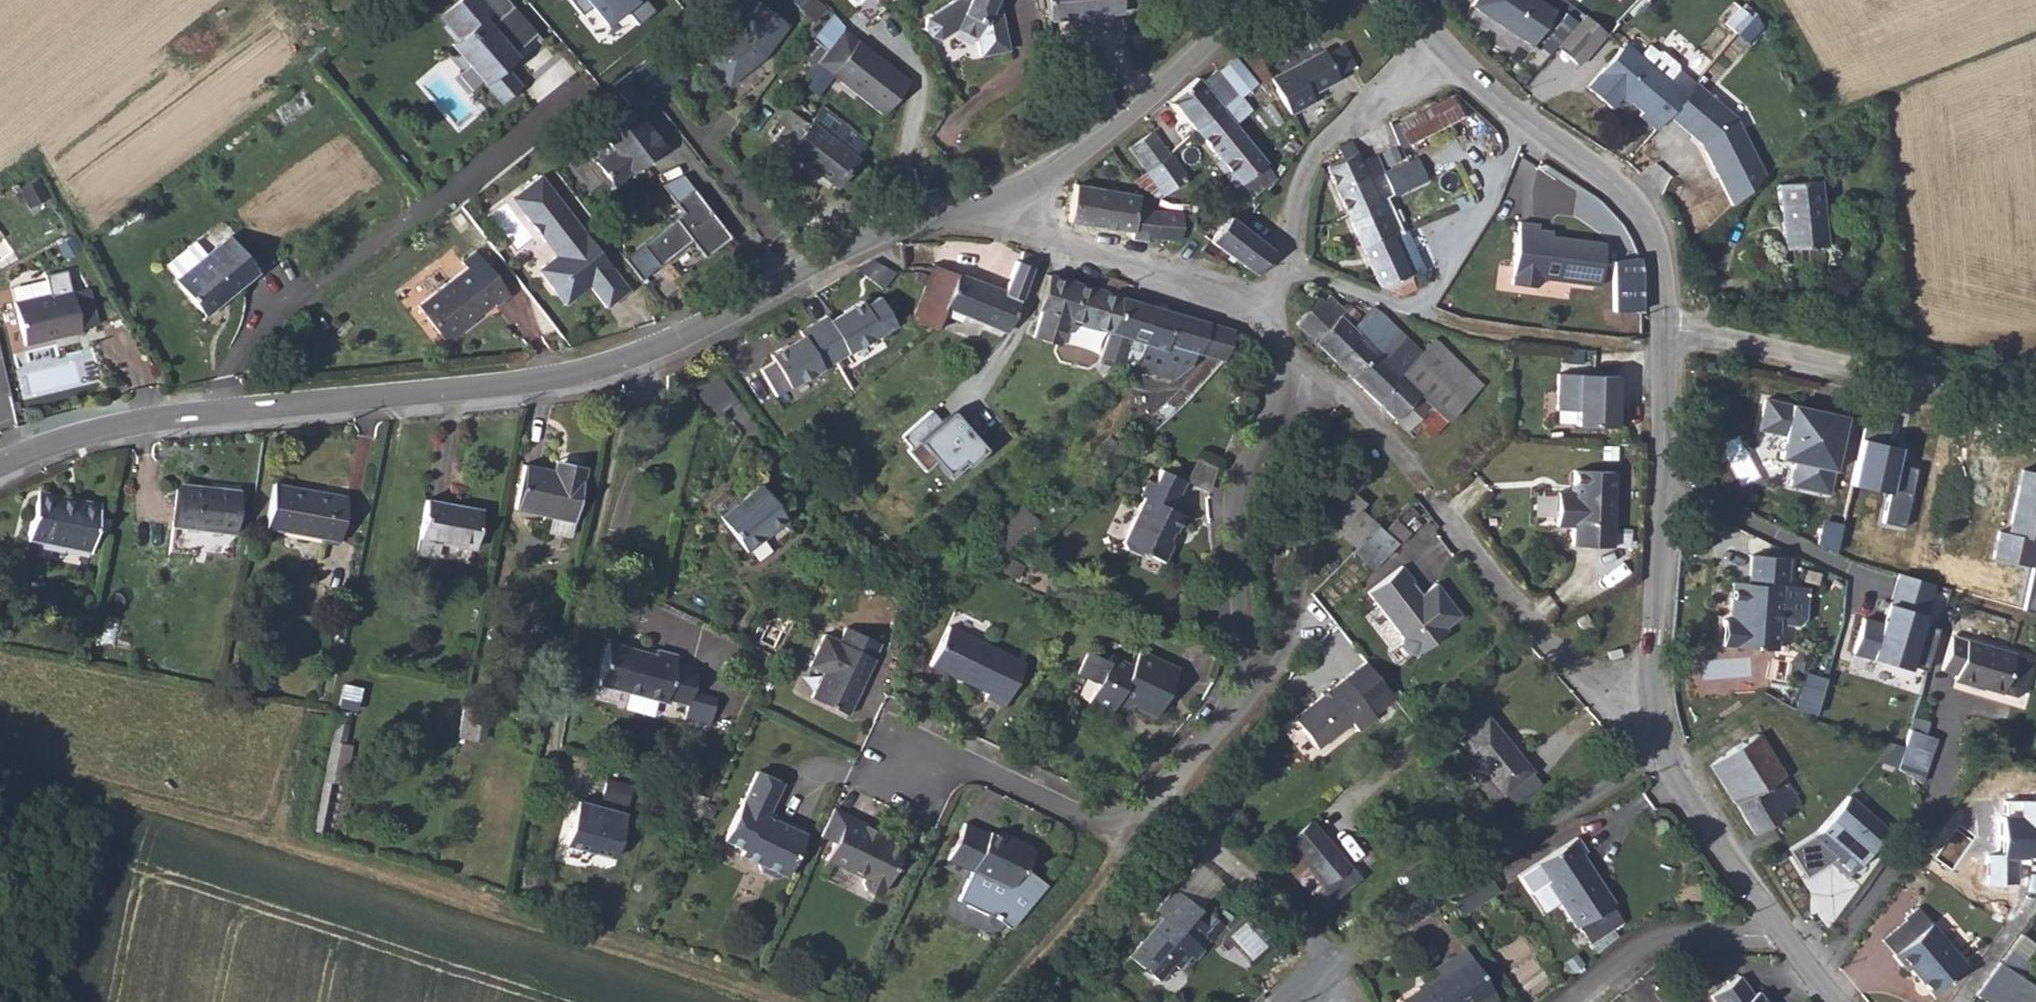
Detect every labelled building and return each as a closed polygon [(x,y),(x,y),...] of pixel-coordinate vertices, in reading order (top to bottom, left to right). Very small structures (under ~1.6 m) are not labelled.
[(442,16),(460,38),(453,43),(503,102),(522,83),(505,64),(517,53),(515,50),(538,31),(511,0),(460,0),(442,16)] [(581,14),(591,5),(606,25),(629,8),(641,24),(658,10),(650,0),(571,0),(581,14)] [(998,0),(957,0),(926,19),(925,28),(930,36),(941,38),(955,29),(976,41),(980,59),(1008,54),(998,0)] [(1116,18),(1115,0),(1043,0),(1045,24),(1116,18)] [(1472,6),(1532,46),(1555,11),(1539,0),(1476,0),(1472,6)] [(1738,34),(1757,13),(1742,0),(1723,22),(1738,34)] [(753,68),(760,61),(762,63),(785,36),(754,10),(732,37),(701,60),(721,87),(729,89),(754,70),(753,68)] [(1583,13),(1555,43),(1575,61),(1603,31),(1583,13)] [(846,31),(832,19),(813,42),(827,54),(844,33),(846,31)] [(1631,29),(1585,85),(1610,105),(1616,97),(1653,128),(1693,80),(1631,29)] [(827,54),(817,66),(883,119),(910,86),(844,33),(827,54)] [(1339,50),(1353,73),(1370,62),(1357,40),(1339,50)] [(1337,47),(1283,79),(1303,112),(1328,97),(1326,92),(1354,75),(1353,73),(1339,50),(1337,47)] [(1256,65),(1266,83),(1269,88),(1283,79),(1270,57),(1256,65)] [(625,178),(658,152),(641,131),(640,132),(631,121),(650,106),(627,77),(608,91),(624,112),(592,137),(593,137),(577,150),(590,166),(589,166),(607,189),(623,176),(625,178)] [(1204,89),(1201,85),(1174,108),(1173,109),(1197,137),(1239,101),(1219,77),(1204,89)] [(1201,85),(1197,81),(1170,104),(1174,108),(1201,85)] [(1400,143),(1468,117),(1459,94),(1391,120),(1400,143)] [(1742,120),(1711,95),(1684,128),(1707,147),(1722,180),(1761,164),(1742,120)] [(1249,112),(1239,101),(1197,137),(1223,168),(1224,169),(1241,189),(1256,176),(1257,176),(1269,165),(1238,129),(1243,125),(1239,120),(1249,112)] [(771,131),(841,187),(863,159),(858,155),(794,104),(771,131)] [(1154,138),(1153,137),(1131,152),(1144,171),(1166,156),(1154,138)] [(1323,173),(1331,192),(1361,178),(1374,206),(1385,201),(1389,199),(1381,181),(1371,159),(1356,165),(1349,149),(1335,155),(1340,165),(1323,173)] [(1389,199),(1461,167),(1453,149),(1381,181),(1389,199)] [(1180,178),(1166,156),(1144,171),(1158,192),(1180,178)] [(1400,235),(1403,234),(1476,200),(1461,167),(1389,199),(1385,201),(1400,235)] [(635,284),(687,245),(699,261),(725,242),(676,178),(658,192),(678,218),(619,262),(635,284)] [(1331,192),(1344,220),(1374,206),(1361,178),(1331,192)] [(44,180),(25,191),(39,217),(58,207),(44,180)] [(625,296),(538,180),(523,192),(536,209),(521,219),(542,247),(554,238),(564,251),(552,260),(539,271),(538,279),(550,296),(558,297),(571,287),(578,297),(586,292),(602,314),(625,296)] [(1790,183),(1795,246),(1836,243),(1831,180),(1790,183)] [(1139,201),(1074,190),(1074,192),(1069,224),(1132,234),(1132,237),(1147,240),(1147,237),(1180,243),(1183,220),(1152,215),(1137,213),(1139,201)] [(536,209),(523,192),(508,202),(521,219),(536,209)] [(1374,206),(1344,220),(1379,293),(1400,299),(1415,291),(1411,282),(1424,275),(1403,235),(1403,234),(1400,235),(1385,201),(1374,206)] [(1534,219),(1515,217),(1509,279),(1532,282),(1538,278),(1538,272),(1596,278),(1600,236),(1533,229),(1534,219)] [(1270,258),(1240,233),(1228,223),(1210,245),(1226,259),(1240,270),(1252,280),(1270,258)] [(205,310),(261,265),(231,229),(207,248),(196,235),(166,259),(177,272),(175,273),(205,310)] [(564,251),(554,238),(542,247),(552,260),(564,251)] [(945,309),(1008,333),(1031,273),(1035,263),(1013,254),(1008,264),(997,294),(935,270),(933,269),(912,322),(929,328),(936,331),(945,309)] [(887,284),(894,268),(870,258),(863,273),(887,284)] [(509,301),(475,260),(461,271),(466,277),(417,316),(444,349),(493,311),(494,313),(509,301)] [(1104,296),(1045,278),(1034,313),(1037,314),(1030,338),(1047,343),(1055,318),(1108,335),(1121,292),(1122,289),(1107,285),(1104,296)] [(16,286),(19,300),(43,294),(39,280),(16,286)] [(43,294),(19,300),(30,343),(87,328),(86,324),(104,319),(95,284),(76,289),(75,286),(43,294)] [(561,310),(578,297),(571,287),(558,297),(550,296),(561,310)] [(1099,362),(1121,367),(1121,366),(1129,343),(1143,348),(1135,373),(1173,384),(1186,372),(1190,359),(1194,360),(1206,328),(1129,303),(1130,296),(1121,292),(1108,335),(1099,362)] [(893,322),(875,293),(861,301),(859,298),(827,317),(825,313),(811,321),(834,358),(879,330),(893,322)] [(1329,294),(1296,324),(1386,422),(1387,422),(1410,445),(1426,430),(1430,436),(1483,383),(1435,338),(1420,350),(1373,306),(1357,323),(1329,294)] [(834,358),(811,321),(798,329),(800,334),(769,353),(789,385),(834,358)] [(1230,336),(1206,328),(1194,360),(1218,368),(1230,336)] [(1628,379),(1569,377),(1568,413),(1587,414),(1587,429),(1630,430),(1630,411),(1627,411),(1628,379)] [(1845,417),(1767,400),(1761,429),(1786,435),(1781,457),(1796,461),(1791,484),(1828,492),(1845,417)] [(939,427),(929,415),(902,438),(946,488),(984,455),(950,417),(939,427)] [(1903,448),(1859,439),(1849,487),(1888,495),(1883,522),(1907,527),(1919,467),(1900,463),(1903,448)] [(1106,443),(1089,456),(1099,468),(1115,454),(1106,443)] [(532,463),(523,507),(581,519),(592,465),(564,459),(562,469),(532,463)] [(1187,482),(1163,469),(1156,482),(1150,479),(1141,494),(1146,497),(1121,544),(1127,547),(1143,555),(1144,552),(1161,560),(1170,543),(1173,538),(1176,532),(1185,515),(1174,509),(1187,482)] [(1608,475),(1568,474),(1568,496),(1552,495),(1551,529),(1567,529),(1566,548),(1606,549),(1608,475)] [(2022,477),(2013,541),(2002,540),(1999,567),(2031,569),(2035,570),(2035,479),(2022,477)] [(725,511),(753,548),(793,518),(765,481),(725,511)] [(276,526),(349,543),(358,504),(306,493),(307,487),(286,483),(276,526)] [(224,495),(184,486),(175,524),(238,538),(247,497),(224,492),(224,495)] [(1332,534),(1349,552),(1371,531),(1353,513),(1358,508),(1339,488),(1322,506),(1341,525),(1332,534)] [(89,507),(46,497),(37,539),(101,553),(111,505),(91,500),(89,507)] [(493,509),(438,499),(431,536),(485,547),(493,509)] [(1023,504),(993,529),(1008,548),(1039,523),(1023,504)] [(1371,531),(1349,552),(1368,570),(1389,549),(1371,531)] [(1726,615),(1724,641),(1778,644),(1779,621),(1798,622),(1805,616),(1806,585),(1786,584),(1788,554),(1751,552),(1749,579),(1735,578),(1734,601),(1739,601),(1739,615),(1726,615)] [(1436,585),(1422,596),(1417,601),(1407,589),(1413,585),(1414,584),(1402,569),(1368,598),(1404,639),(1403,646),(1412,656),(1418,658),(1450,631),(1447,628),(1463,615),(1436,585)] [(2031,569),(2022,612),(2035,615),(2035,570),(2031,569)] [(1898,571),(1873,660),(1911,670),(1935,583),(1898,571)] [(1417,601),(1422,596),(1413,585),(1407,589),(1417,601)] [(1027,664),(952,628),(933,669),(990,695),(987,701),(1006,709),(1027,664)] [(881,646),(846,630),(840,644),(825,637),(810,668),(824,674),(812,699),(850,717),(876,662),(874,661),(881,646)] [(2003,697),(2016,658),(1954,637),(1941,677),(2003,697)] [(616,691),(640,698),(642,694),(686,707),(692,687),(699,666),(633,646),(632,649),(609,642),(598,677),(618,683),(616,691)] [(1108,663),(1090,654),(1079,675),(1098,684),(1088,703),(1111,715),(1114,709),(1122,714),(1124,709),(1136,714),(1137,711),(1155,720),(1180,670),(1138,649),(1130,665),(1112,656),(1108,663)] [(2033,663),(2016,658),(2003,697),(2019,703),(2033,663)] [(1377,718),(1398,701),(1369,665),(1298,721),(1322,753),(1356,726),(1362,735),(1380,721),(1377,718)] [(716,695),(692,687),(686,707),(683,718),(707,725),(716,695)] [(463,707),(457,735),(485,741),(491,713),(463,707)] [(1521,779),(1481,723),(1452,743),(1475,776),(1464,783),(1481,807),(1521,779)] [(1940,732),(1910,724),(1903,749),(1900,762),(1926,789),(1940,732)] [(1761,736),(1716,761),(1754,828),(1799,802),(1761,736)] [(807,839),(779,826),(770,821),(772,816),(784,787),(760,776),(727,845),(746,853),(747,860),(761,868),(765,876),(777,882),(783,879),(787,881),(807,839)] [(1818,829),(1791,847),(1806,874),(1833,859),(1851,873),(1887,824),(1850,793),(1818,829)] [(584,797),(570,839),(618,856),(633,813),(584,797)] [(2018,799),(2020,824),(1997,823),(1996,856),(2035,858),(2035,800),(2018,799)] [(900,855),(875,843),(873,846),(860,839),(864,830),(845,821),(832,814),(819,842),(832,848),(823,867),(857,884),(855,888),(859,898),(869,902),(877,899),(900,855)] [(770,821),(779,826),(781,820),(772,816),(770,821)] [(1344,864),(1306,817),(1283,835),(1321,883),(1344,864)] [(1033,848),(1021,844),(1020,847),(1007,841),(993,834),(991,838),(969,827),(951,863),(971,872),(960,902),(1013,928),(1047,885),(1029,873),(1037,855),(1033,848)] [(873,846),(875,843),(877,839),(863,832),(860,839),(873,846)] [(1020,847),(1021,844),(1009,838),(1007,841),(1020,847)] [(1574,862),(1564,847),(1523,874),(1565,937),(1568,935),(1579,952),(1611,931),(1599,913),(1601,912),(1570,865),(1574,862)] [(1488,897),(1480,883),(1442,908),(1451,921),(1488,897)] [(1192,917),(1166,893),(1144,917),(1151,923),(1118,958),(1147,985),(1162,969),(1169,975),(1181,963),(1187,968),(1210,943),(1187,923),(1192,917)] [(1903,951),(1902,954),(1915,971),(1919,968),(1923,976),(1941,995),(1973,969),(1927,907),(1912,918),(1915,921),(1926,934),(1907,951),(1903,951)] [(1829,921),(1839,933),(1848,920),(1842,912),(1829,921)] [(1228,937),(1250,961),(1272,941),(1250,917),(1228,937)] [(1891,940),(1902,954),(1903,951),(1907,951),(1926,934),(1915,921),(1891,940)] [(1441,966),(1424,977),(1429,985),(1401,1001),(1485,1001),(1456,956),(1441,966)] [(1981,996),(1989,1001),(2035,1001),(2035,976),(2028,971),(2025,975),(2004,961),(1981,996)] [(1756,990),(1752,993),(1740,976),(1711,996),(1716,1001),(1765,1001),(1756,990)]
